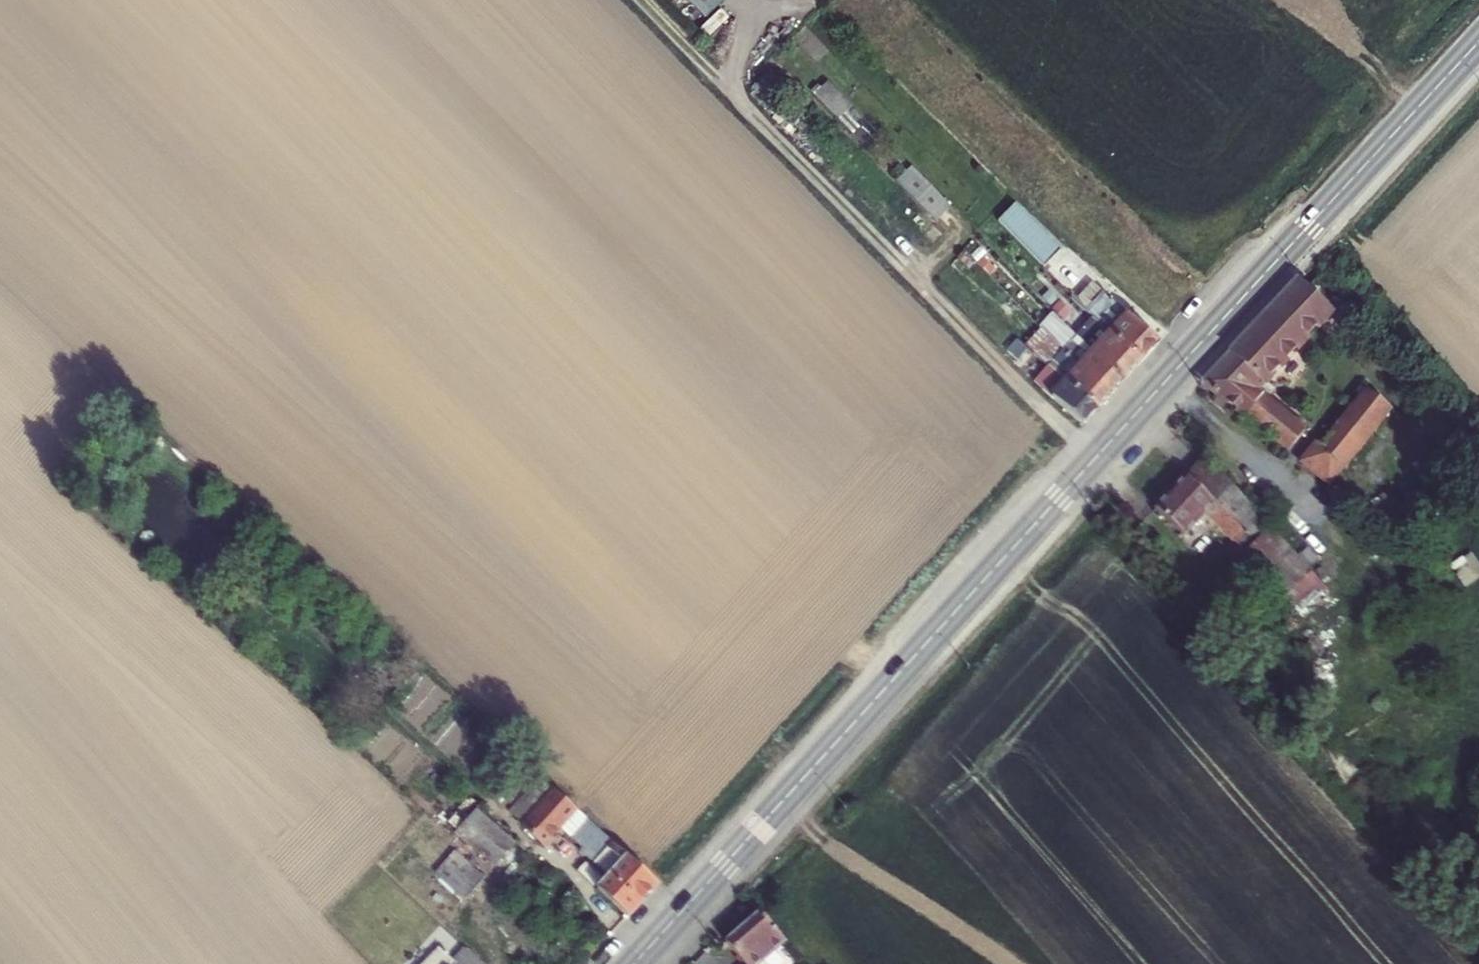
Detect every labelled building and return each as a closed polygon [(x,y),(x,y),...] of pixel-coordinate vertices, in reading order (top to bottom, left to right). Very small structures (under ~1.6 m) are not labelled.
[(722,45),(765,0),(675,0),(722,45)] [(829,117),(850,139),(864,126),(841,104),(829,117)] [(895,182),(935,222),(951,207),(910,166),(895,182)] [(998,219),(1044,266),(1059,251),(1012,206),(998,219)] [(1087,310),(1106,293),(1093,280),(1075,299),(1087,310)] [(1092,315),(1139,363),(1157,343),(1106,293),(1087,310),(1092,315)] [(1349,329),(1328,309),(1319,300),(1222,402),(1233,409),(1309,471),(1326,450),(1266,399),(1275,393),(1282,399),(1349,329)] [(1044,335),(1059,351),(1105,397),(1120,382),(1073,335),(1051,313),(1036,328),(1044,335)] [(1092,315),(1073,335),(1120,382),(1139,363),(1092,315)] [(1093,410),(1105,397),(1059,351),(1044,335),(1031,349),(1047,365),(1093,410)] [(1017,337),(1007,348),(1016,358),(1027,347),(1017,337)] [(1093,410),(1047,365),(1032,380),(1079,425),(1093,410)] [(1413,426),(1391,405),(1353,452),(1347,448),(1322,482),(1350,505),(1413,426)] [(1329,590),(1222,474),(1160,543),(1186,574),(1223,535),(1268,573),(1263,579),(1301,617),(1329,590)] [(662,899),(651,889),(648,885),(650,883),(544,789),(511,824),(548,858),(563,843),(586,863),(584,866),(610,888),(599,902),(633,931),(662,899)] [(512,898),(532,875),(494,841),(473,863),(512,898)] [(454,901),(482,926),(499,908),(470,882),(454,901)] [(809,961),(783,931),(748,962),(750,963),(805,963),(809,961)]
